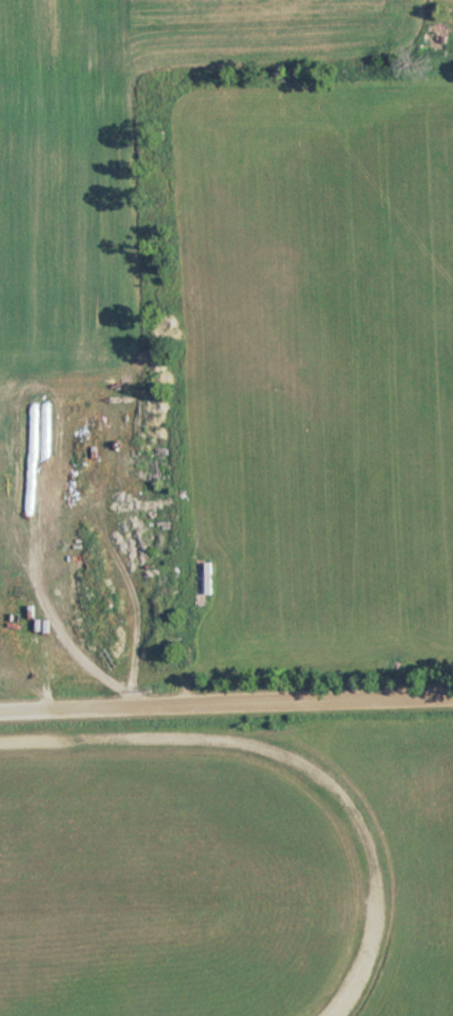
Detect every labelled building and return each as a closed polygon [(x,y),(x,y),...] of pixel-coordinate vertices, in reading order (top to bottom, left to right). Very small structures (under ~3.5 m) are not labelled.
[(151,394),(151,462),(161,462),(161,394),(151,394)]
